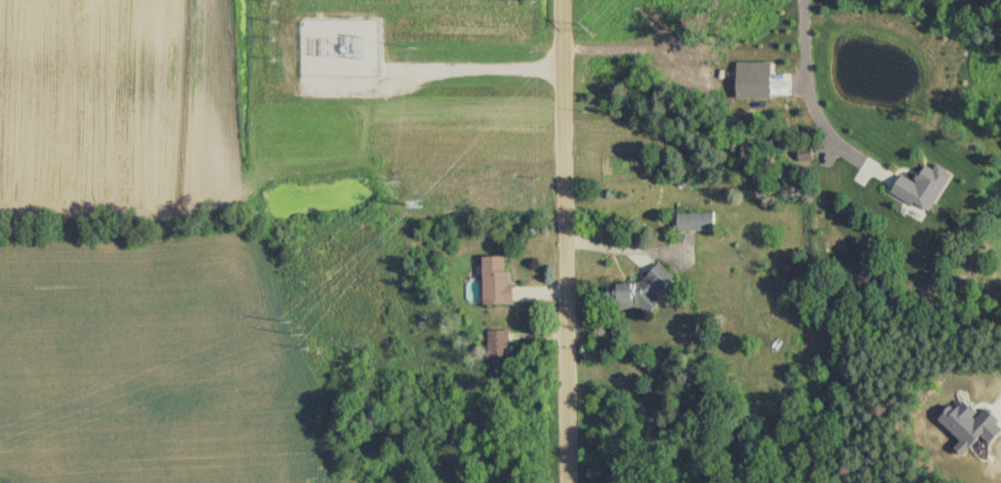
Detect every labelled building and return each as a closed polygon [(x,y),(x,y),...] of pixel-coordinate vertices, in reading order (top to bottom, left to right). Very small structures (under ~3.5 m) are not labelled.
[(677,213),(677,231),(714,231),(714,213),(677,213)] [(483,304),(512,304),(512,270),(506,270),(506,256),(483,256),(483,304)] [(608,282),(608,307),(656,307),(656,290),(668,290),(668,265),(649,265),(649,282),(608,282)] [(509,330),(487,330),(487,357),(509,357),(509,330)]
